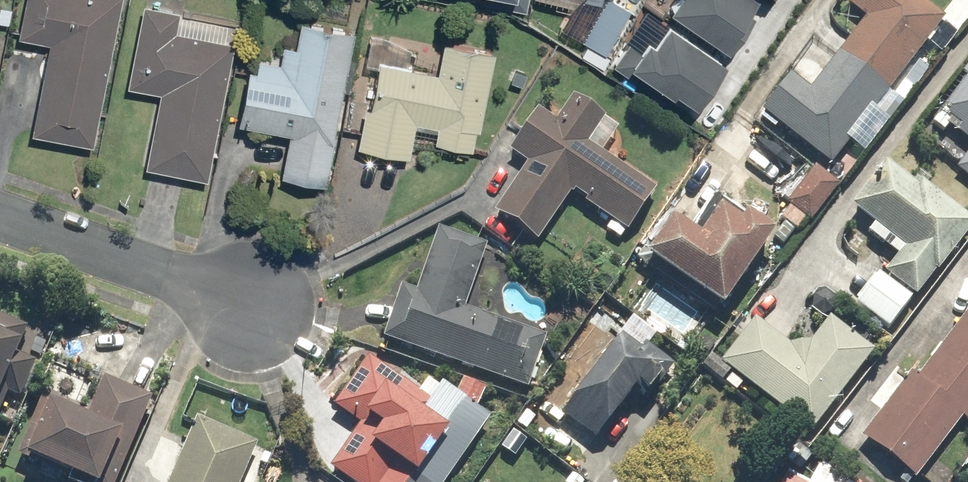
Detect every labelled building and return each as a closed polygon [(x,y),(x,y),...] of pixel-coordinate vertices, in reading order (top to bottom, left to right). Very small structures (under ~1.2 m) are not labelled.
[(15,36),(48,42),(29,134),(88,146),(117,0),(22,0),(15,36)] [(668,3),(730,42),(755,3),(750,0),(670,0),(668,3)] [(798,145),(828,167),(938,24),(908,0),(845,0),(840,6),(862,23),(807,94),(785,78),(758,114),(798,145)] [(141,168),(204,181),(232,43),(173,31),(177,13),(141,5),(123,87),(156,95),(141,168)] [(627,29),(609,57),(666,94),(674,81),(695,95),(722,54),(665,18),(654,35),(645,29),(639,37),(627,29)] [(350,35),(310,28),(299,25),(293,48),(280,46),(276,65),(246,59),(234,122),(286,133),(278,176),(323,184),(350,35)] [(413,126),(423,128),(421,139),(469,150),(491,56),(442,45),(436,75),(404,68),(403,70),(375,63),(355,146),(405,158),(413,126)] [(967,147),(967,66),(929,118),(964,144),(967,147)] [(524,166),(491,215),(533,243),(565,195),(620,232),(648,192),(593,154),(611,126),(596,116),(576,102),(569,98),(551,126),(534,114),(507,154),(524,166)] [(953,171),(967,182),(967,152),(953,171)] [(882,169),(847,218),(897,253),(879,277),(910,300),(929,275),(935,279),(967,232),(967,229),(882,169)] [(785,210),(807,225),(833,188),(812,173),(785,210)] [(662,226),(636,263),(714,316),(731,291),(765,241),(737,223),(733,230),(711,216),(691,245),(662,226)] [(542,339),(461,311),(483,248),(434,232),(413,295),(396,289),(378,343),(523,392),(542,339)] [(865,441),(915,481),(967,415),(967,314),(865,441)] [(15,401),(27,363),(12,359),(24,329),(0,320),(0,396),(15,401)] [(749,327),(717,368),(782,417),(782,416),(807,436),(871,356),(829,323),(811,345),(779,349),(749,327)] [(591,438),(628,390),(644,401),(667,368),(639,349),(634,357),(614,342),(559,413),(591,438)] [(356,428),(325,472),(340,481),(378,481),(382,475),(392,481),(442,481),(485,420),(439,388),(427,405),(364,360),(329,409),(356,428)] [(58,481),(115,481),(148,399),(99,379),(83,420),(40,402),(14,465),(58,481)] [(253,450),(196,424),(169,481),(238,481),(253,450)]
